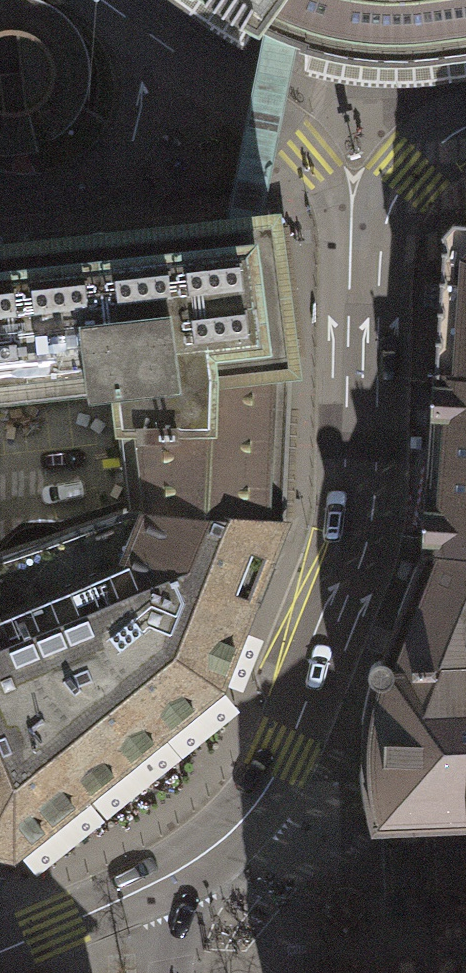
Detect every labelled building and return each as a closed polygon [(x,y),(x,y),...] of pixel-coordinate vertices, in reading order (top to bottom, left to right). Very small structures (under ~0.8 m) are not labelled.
[(7,29),(17,29),(27,31),(36,36),(44,42),(50,50),(54,60),(55,70),(55,80),(52,89),(47,98),(40,106),(31,111),(36,127),(49,142),(62,133),(75,120),(86,100),(89,86),(91,68),(88,51),(81,33),(68,17),(51,3),(43,0),(0,0),(0,30),(7,29)] [(465,57),(465,0),(208,0),(235,19),(270,39),(298,48),(332,58),(367,62),(398,64),(435,61),(465,57)] [(7,152),(36,148),(27,113),(31,111),(40,106),(47,98),(52,89),(55,80),(55,70),(54,60),(50,50),(44,42),(36,36),(27,31),(17,29),(7,29),(0,30),(0,152),(7,152)] [(115,393),(127,507),(284,520),(291,366),(293,366),(274,218),(0,248),(0,398),(88,389),(89,396),(115,393)] [(465,223),(453,221),(441,235),(444,246),(441,250),(435,359),(433,373),(465,374),(465,223)] [(433,373),(422,552),(465,554),(465,374),(433,373)] [(284,520),(127,507),(62,529),(75,539),(141,590),(241,629),(284,520)] [(241,629),(141,590),(75,539),(62,529),(0,550),(0,626),(22,682),(5,688),(15,713),(27,720),(86,793),(152,739),(220,684),(231,656),(241,629)] [(370,830),(465,827),(465,554),(422,552),(386,646),(381,658),(374,660),(369,666),(369,673),(372,679),(361,729),(361,781),(370,830)] [(86,793),(27,720),(15,713),(5,688),(22,682),(0,626),(0,849),(12,852),(86,793)]
